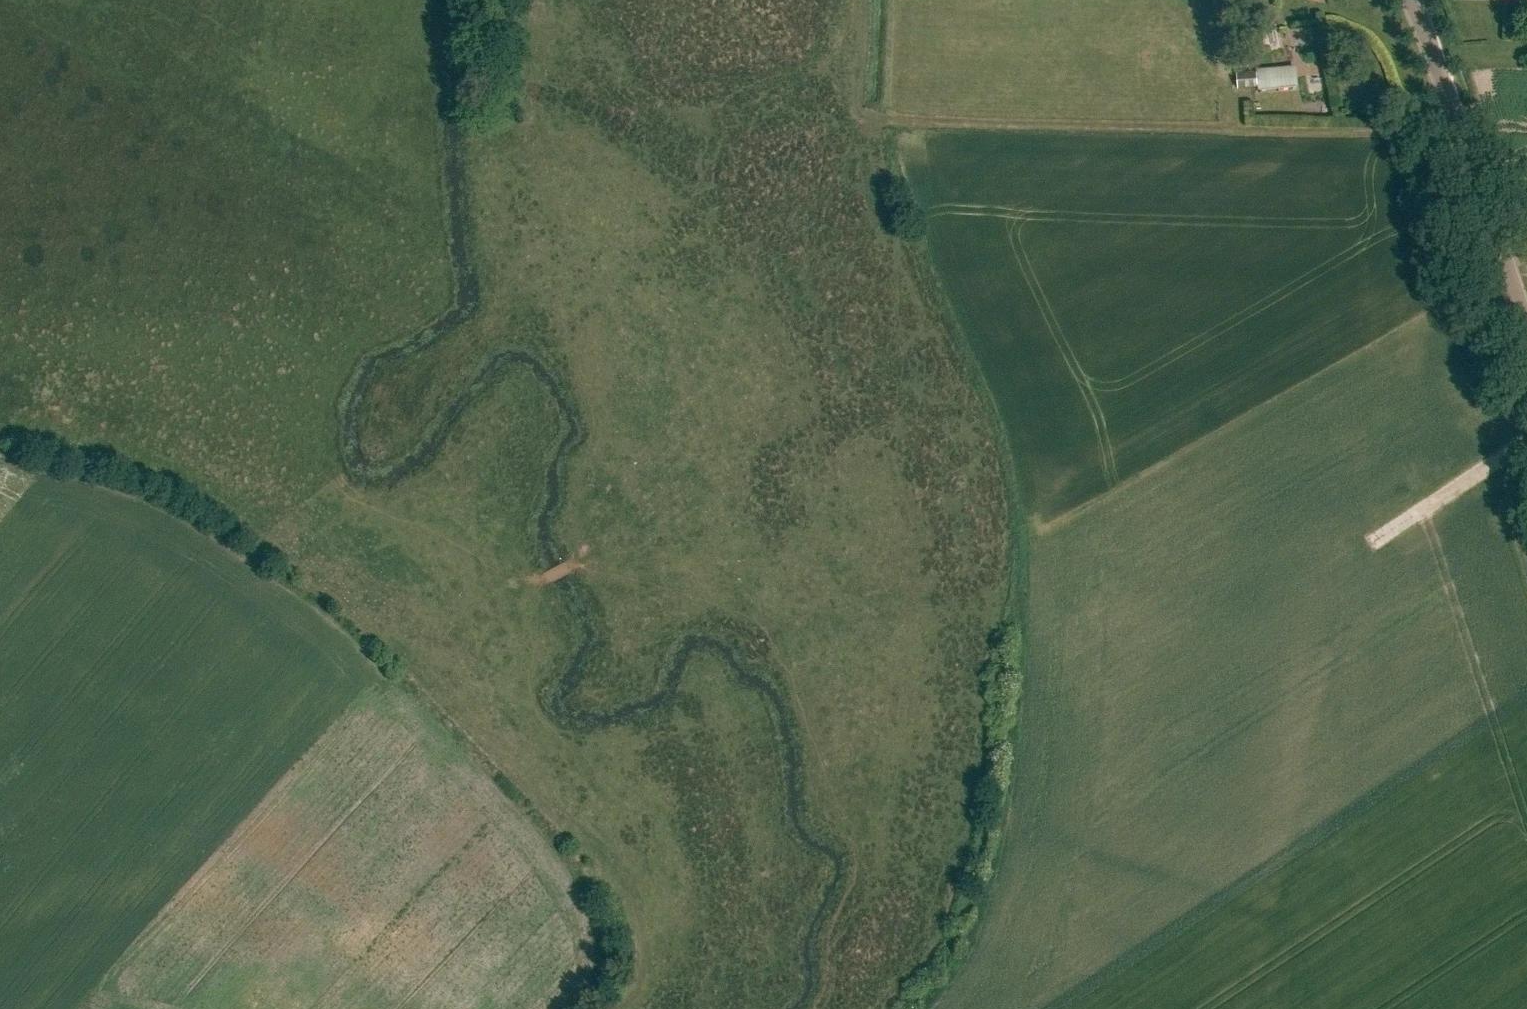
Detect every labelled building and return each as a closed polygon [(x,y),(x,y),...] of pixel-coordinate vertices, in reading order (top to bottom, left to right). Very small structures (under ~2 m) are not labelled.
[(1238,73),(1239,88),(1260,86),(1260,89),(1300,86),(1298,66),(1258,69),(1258,72),(1238,73)]
